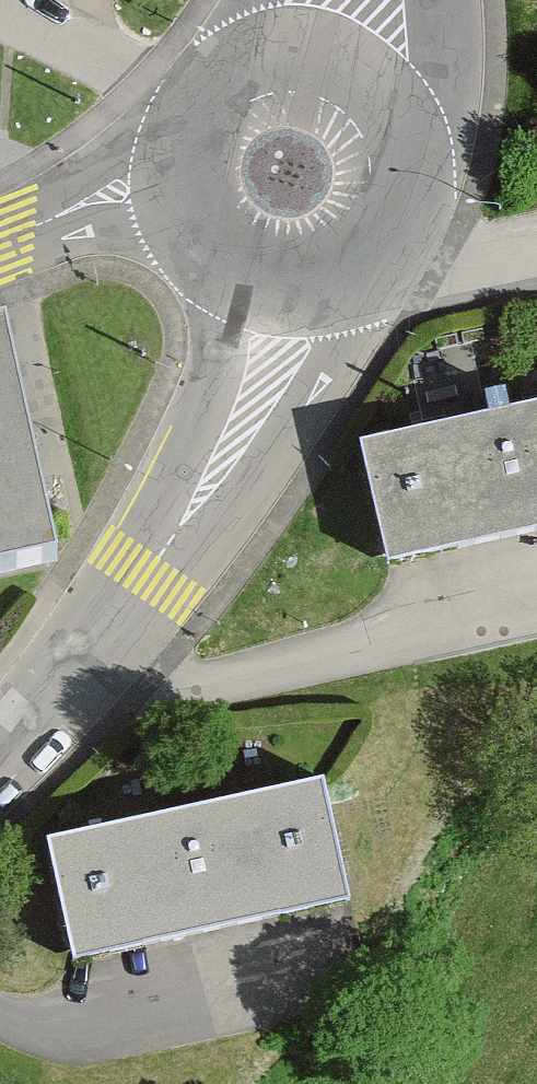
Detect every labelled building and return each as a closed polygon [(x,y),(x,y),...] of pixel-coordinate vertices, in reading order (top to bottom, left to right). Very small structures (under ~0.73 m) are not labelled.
[(0,344),(0,578),(61,565),(15,341),(0,344)] [(371,460),(399,588),(536,557),(536,423),(371,460)] [(368,803),(94,876),(126,999),(401,926),(368,803)]
